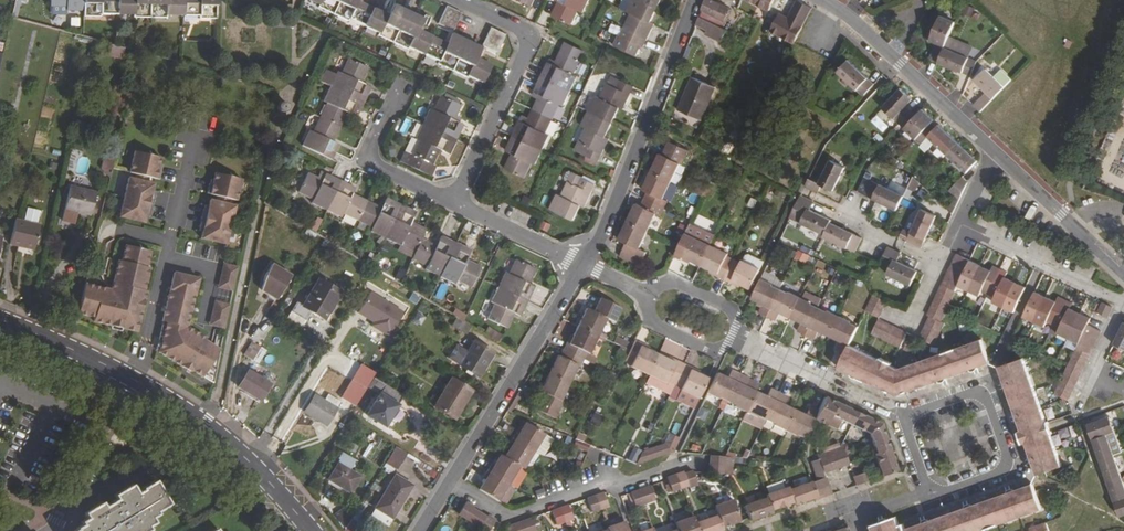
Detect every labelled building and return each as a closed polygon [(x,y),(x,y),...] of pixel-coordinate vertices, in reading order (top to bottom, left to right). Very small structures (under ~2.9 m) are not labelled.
[(52,4),(68,4),(68,8),(85,9),(86,14),(102,14),(102,12),(135,12),(135,15),(168,16),(168,13),(201,13),(201,16),(217,16),(218,0),(52,0),(52,4)] [(321,2),(320,4),(335,11),(348,18),(350,15),(366,22),(381,30),(379,33),(394,39),(408,46),(410,44),(424,50),(440,58),(439,61),(454,68),(467,74),(469,71),(485,79),(493,62),(477,54),(482,44),(474,41),(468,38),(460,34),(453,31),(448,40),(433,33),(418,26),(423,17),(415,13),(408,9),(402,6),(394,2),(389,12),(374,5),(362,0),(318,0),(321,2)] [(552,13),(573,22),(580,7),(585,10),(590,0),(558,0),(552,13)] [(628,9),(632,11),(621,33),(620,32),(615,42),(637,53),(642,43),(645,44),(655,22),(651,20),(659,5),(661,0),(632,0),(628,9)] [(705,0),(700,12),(722,22),(728,11),(705,0)] [(770,9),(774,0),(749,0),(770,9)] [(772,11),(766,20),(797,35),(802,26),(809,8),(795,0),(786,18),(772,11)] [(463,10),(448,3),(439,21),(454,28),(456,25),(463,10)] [(962,12),(971,16),(975,8),(965,4),(962,12)] [(955,21),(940,16),(930,40),(936,43),(930,59),(938,62),(944,48),(948,38),(955,21)] [(725,31),(698,18),(695,27),(710,34),(708,38),(720,43),(725,31)] [(508,31),(492,24),(485,38),(483,41),(499,49),(508,31)] [(944,48),(969,58),(973,48),(948,38),(944,48)] [(587,49),(566,39),(563,46),(583,55),(587,49)] [(113,42),(108,54),(121,58),(125,47),(113,42)] [(583,55),(563,46),(556,61),(549,58),(542,73),(536,88),(542,91),(535,106),(528,120),(522,117),(515,132),(508,146),(514,150),(507,164),(527,174),(534,159),(538,160),(545,146),(552,131),(548,129),(555,115),(562,100),(566,102),(573,87),(580,72),(576,71),(583,55)] [(969,58),(944,48),(938,62),(971,76),(976,61),(969,58)] [(373,84),(363,78),(370,64),(351,56),(345,70),(340,68),(338,72),(328,67),(323,78),(333,83),(326,98),(330,100),(323,114),(317,128),(313,127),(305,142),(334,155),(341,140),(335,137),(343,123),(349,109),(359,114),(367,99),(373,84)] [(848,62),(838,73),(862,96),(873,85),(848,62)] [(1004,88),(985,69),(974,80),(986,92),(974,105),(981,111),(1004,88)] [(1012,80),(1001,70),(994,77),(1004,88),(1012,80)] [(622,76),(612,71),(609,78),(619,83),(622,76)] [(636,82),(622,76),(619,83),(609,78),(601,93),(597,91),(590,106),(583,121),(587,123),(580,138),(590,143),(587,150),(600,156),(611,134),(606,132),(614,118),(621,103),(625,105),(636,82)] [(715,88),(691,78),(678,111),(701,121),(715,88)] [(912,100),(901,90),(882,109),(899,124),(911,111),(906,106),(912,100)] [(461,102),(443,92),(436,107),(432,105),(424,120),(418,134),(422,136),(410,161),(432,172),(438,161),(433,160),(440,145),(451,150),(458,135),(465,120),(455,116),(461,102)] [(934,120),(922,110),(916,116),(911,111),(899,124),(916,140),(928,127),(934,120)] [(958,143),(939,125),(933,131),(928,127),(916,140),(921,146),(929,137),(948,154),(958,143)] [(406,149),(413,153),(420,139),(413,136),(406,149)] [(977,161),(958,143),(948,154),(967,172),(977,161)] [(658,154),(650,172),(670,182),(678,164),(681,165),(684,157),(665,149),(661,155),(658,154)] [(162,158),(137,152),(131,173),(138,174),(151,178),(161,180),(163,170),(159,169),(162,158)] [(101,168),(111,171),(115,157),(105,154),(101,168)] [(845,168),(829,161),(818,184),(809,180),(804,187),(820,195),(823,187),(834,191),(845,168)] [(324,176),(310,168),(300,188),(316,195),(314,199),(328,206),(343,213),(345,209),(359,216),(373,223),(372,226),(388,234),(401,241),(403,236),(419,244),(414,252),(428,260),(427,263),(442,270),(457,278),(459,274),(474,281),(483,262),(469,254),(473,245),(458,238),(442,231),(438,240),(424,233),(428,224),(413,217),(418,207),(404,200),(388,193),(383,203),(369,196),(355,190),(358,184),(351,180),(342,176),(333,172),(328,170),(324,176)] [(597,179),(583,172),(580,178),(570,174),(562,190),(559,188),(551,203),(575,215),(583,200),(586,202),(597,179)] [(670,182),(650,172),(641,190),(644,191),(641,198),(660,208),(664,201),(661,199),(670,182)] [(151,178),(138,174),(136,180),(150,183),(151,178)] [(215,174),(213,185),(208,184),(206,193),(216,196),(230,199),(236,200),(240,179),(215,174)] [(914,177),(909,187),(918,191),(923,181),(914,177)] [(130,178),(120,216),(145,223),(148,212),(152,213),(157,196),(152,195),(155,184),(150,183),(136,180),(130,178)] [(962,178),(950,191),(959,200),(967,183),(962,178)] [(871,181),(864,196),(876,201),(896,210),(903,196),(871,181)] [(95,192),(70,186),(62,219),(71,222),(74,210),(90,214),(95,192)] [(909,188),(903,204),(909,206),(915,191),(909,188)] [(216,196),(215,201),(228,204),(230,199),(216,196)] [(830,221),(808,211),(812,203),(800,197),(796,206),(790,219),(823,235),(830,221)] [(660,208),(641,198),(637,205),(635,204),(627,222),(647,231),(654,214),(657,215),(660,208)] [(203,228),(201,238),(226,244),(234,206),(228,204),(215,201),(209,200),(207,210),(203,209),(199,227),(203,228)] [(935,216),(922,210),(907,241),(920,248),(926,237),(935,216)] [(35,243),(41,217),(17,212),(11,237),(35,243)] [(647,231),(627,222),(619,239),(625,242),(618,257),(639,266),(646,252),(639,248),(647,231)] [(691,223),(689,227),(714,239),(716,234),(691,223)] [(845,231),(829,223),(823,235),(823,237),(855,252),(861,238),(845,231)] [(690,240),(683,236),(679,246),(674,255),(682,259),(682,257),(700,266),(709,246),(692,237),(690,240)] [(798,252),(779,243),(777,246),(790,253),(789,255),(795,258),(798,252)] [(118,260),(111,289),(86,283),(78,313),(94,317),(93,320),(136,331),(146,291),(144,290),(150,268),(146,267),(150,251),(126,245),(122,261),(118,260)] [(726,254),(709,246),(700,266),(717,273),(716,276),(724,280),(733,260),(725,256),(726,254)] [(901,254),(887,247),(884,256),(894,260),(888,274),(911,285),(917,272),(913,270),(898,262),(901,254)] [(538,263),(518,254),(512,269),(507,267),(500,281),(493,297),(497,299),(490,314),(509,323),(516,308),(523,311),(530,295),(537,281),(531,278),(538,263)] [(969,261),(956,254),(952,262),(966,268),(969,261)] [(763,262),(748,255),(745,256),(742,262),(759,270),(763,262)] [(279,295),(293,271),(274,260),(266,271),(263,285),(279,295)] [(740,263),(733,260),(724,280),(731,283),(732,281),(749,289),(759,270),(741,261),(740,263)] [(967,291),(978,270),(974,268),(976,265),(969,261),(966,268),(952,262),(948,270),(962,276),(957,287),(967,291)] [(224,264),(219,288),(235,291),(240,267),(224,264)] [(987,294),(999,270),(992,268),(990,271),(983,268),(982,272),(978,270),(967,291),(978,296),(981,291),(987,294)] [(962,276),(948,270),(926,315),(929,316),(918,339),(932,345),(942,323),(940,322),(948,305),(957,287),(962,276)] [(1002,307),(1012,286),(1009,285),(1011,281),(1003,278),(1005,274),(999,270),(987,294),(994,297),(991,303),(1002,307)] [(168,321),(162,351),(193,371),(194,368),(216,383),(224,345),(208,337),(209,335),(189,325),(200,277),(176,271),(165,320),(168,321)] [(771,286),(779,290),(783,282),(764,273),(760,279),(772,285),(771,286)] [(343,289),(322,276),(306,302),(301,299),(295,309),(309,317),(314,308),(327,316),(343,289)] [(772,285),(760,279),(751,299),(762,305),(758,313),(766,317),(779,290),(771,286),(772,285)] [(1013,312),(1024,288),(1018,285),(1016,288),(1012,286),(1002,307),(1013,312)] [(788,294),(779,290),(766,317),(774,321),(779,312),(790,318),(799,298),(789,293),(788,294)] [(357,316),(393,334),(406,309),(370,291),(357,316)] [(1039,300),(1041,296),(1034,292),(1022,317),(1033,322),(1043,301),(1039,300)] [(886,301),(873,295),(865,312),(878,318),(886,301)] [(811,304),(799,298),(790,318),(801,323),(797,332),(805,335),(818,309),(810,305),(811,304)] [(1052,325),(1063,301),(1057,298),(1055,302),(1048,299),(1046,303),(1043,301),(1033,322),(1044,327),(1046,323),(1052,325)] [(619,308),(599,299),(594,311),(585,308),(577,327),(597,336),(605,319),(612,323),(619,308)] [(215,301),(210,325),(227,329),(232,305),(215,301)] [(1067,338),(1077,317),(1073,315),(1075,311),(1068,308),(1069,304),(1063,301),(1052,325),(1058,328),(1056,333),(1067,338)] [(1111,307),(1101,303),(1097,312),(1107,317),(1111,307)] [(826,313),(818,309),(805,335),(814,339),(818,331),(828,337),(838,316),(827,311),(826,313)] [(417,311),(412,320),(421,325),(427,316),(417,311)] [(465,318),(460,315),(456,321),(468,329),(472,323),(465,318)] [(1086,325),(1089,318),(1082,315),(1081,318),(1077,317),(1067,338),(1078,343),(1082,333),(1086,325)] [(849,322),(838,316),(828,337),(840,342),(836,350),(845,354),(848,347),(858,327),(848,323),(849,322)] [(158,350),(162,351),(168,321),(165,320),(158,350)] [(907,333),(878,320),(871,334),(899,348),(907,333)] [(489,323),(484,330),(499,338),(503,331),(489,323)] [(1123,323),(1113,344),(1123,349),(1123,323)] [(1100,331),(1086,325),(1082,333),(1096,340),(1100,331)] [(597,336),(577,327),(569,343),(566,342),(563,350),(583,359),(587,352),(589,353),(597,336)] [(1096,340),(1082,333),(1078,341),(1093,348),(1096,340)] [(258,334),(256,337),(264,343),(267,339),(258,334)] [(918,339),(910,335),(903,349),(911,353),(918,339)] [(264,343),(256,337),(248,350),(256,355),(264,343)] [(497,350),(478,338),(472,348),(464,361),(483,372),(497,350)] [(612,343),(628,351),(630,346),(614,338),(612,343)] [(452,354),(464,361),(472,348),(460,340),(452,354)] [(640,345),(633,341),(630,346),(628,351),(623,360),(631,364),(630,367),(648,375),(657,355),(639,346),(640,345)] [(891,366),(848,347),(845,354),(838,368),(850,374),(855,365),(858,366),(854,375),(852,379),(861,383),(863,380),(896,395),(937,381),(934,372),(937,370),(941,379),(943,386),(947,385),(945,378),(969,370),(966,361),(969,360),(972,369),(974,375),(978,374),(976,367),(989,363),(986,355),(981,341),(904,368),(897,370),(891,366)] [(1093,348),(1078,341),(1078,343),(1067,365),(1054,394),(1068,400),(1093,348)] [(255,358),(260,361),(267,349),(262,346),(255,358)] [(583,359),(563,350),(560,356),(558,356),(549,373),(568,382),(577,365),(580,366),(583,359)] [(674,362),(657,355),(648,375),(664,383),(665,380),(673,384),(683,364),(675,361),(674,362)] [(1006,364),(998,367),(1003,380),(1012,377),(1013,381),(1004,383),(998,386),(1000,390),(1006,387),(1015,412),(1023,409),(1024,412),(1015,414),(1009,417),(1011,421),(1017,419),(1022,431),(1045,423),(1022,359),(1006,364)] [(698,398),(707,379),(690,370),(691,368),(683,364),(673,384),(666,399),(672,401),(673,400),(676,400),(693,408),(698,398)] [(273,380),(251,365),(240,381),(262,396),(273,380)] [(331,370),(325,366),(318,377),(324,381),(331,370)] [(726,379),(715,374),(706,393),(716,398),(717,397),(726,401),(739,374),(730,370),(726,379)] [(404,391),(376,373),(370,383),(383,390),(369,412),(387,422),(401,401),(399,400),(404,391)] [(568,382),(549,373),(540,392),(542,393),(539,400),(535,410),(554,419),(559,410),(562,403),(559,401),(568,382)] [(748,379),(739,374),(726,401),(734,404),(733,406),(745,412),(755,393),(758,385),(747,380),(748,379)] [(473,388),(454,377),(438,403),(457,415),(473,388)] [(358,386),(351,381),(343,394),(358,403),(364,393),(356,389),(358,386)] [(766,397),(755,393),(745,412),(755,417),(755,415),(766,420),(778,393),(769,389),(766,397)] [(787,397),(778,393),(766,420),(772,423),(772,425),(784,430),(794,410),(783,405),(787,397)] [(333,404),(317,394),(306,411),(327,423),(340,402),(336,399),(333,404)] [(835,403),(823,398),(817,411),(814,419),(825,425),(829,415),(835,403)] [(856,413),(835,403),(829,415),(851,425),(856,413)] [(805,415),(794,410),(784,430),(793,435),(794,434),(804,438),(814,419),(817,411),(808,407),(805,415)] [(595,411),(590,422),(599,426),(604,415),(595,411)] [(880,424),(856,413),(851,425),(869,434),(880,424)] [(1109,417),(1090,424),(1092,430),(1089,431),(1092,440),(1106,435),(1114,432),(1109,417)] [(515,431),(510,438),(533,452),(543,434),(524,423),(518,433),(515,431)] [(889,449),(880,424),(869,434),(876,453),(889,449)] [(585,449),(590,436),(579,432),(574,445),(585,449)] [(669,433),(662,447),(640,454),(636,464),(672,452),(679,438),(669,433)] [(1049,433),(1025,441),(1030,454),(1039,451),(1040,455),(1031,458),(1025,461),(1026,464),(1032,462),(1037,474),(1045,472),(1060,466),(1049,433)] [(542,455),(552,439),(543,434),(533,452),(542,455)] [(1106,435),(1092,440),(1099,460),(1113,455),(1106,435)] [(509,447),(504,457),(518,466),(523,469),(533,452),(510,438),(506,445),(509,447)] [(369,444),(363,456),(376,462),(382,450),(369,444)] [(396,445),(386,462),(398,469),(408,452),(396,445)] [(876,453),(874,454),(881,476),(897,470),(889,449),(876,453)] [(844,450),(836,454),(840,467),(849,464),(848,463),(846,456),(844,450)] [(831,455),(828,456),(832,470),(840,467),(836,454),(831,455)] [(491,464),(486,470),(508,483),(518,466),(504,457),(500,455),(494,465),(491,464)] [(1113,455),(1099,460),(1106,481),(1121,477),(1113,455)] [(724,457),(710,456),(709,464),(724,466),(724,457)] [(828,456),(820,459),(824,472),(832,470),(828,456)] [(362,471),(341,458),(330,476),(352,489),(362,471)] [(724,466),(709,464),(708,473),(723,475),(724,466)] [(485,479),(478,490),(497,501),(498,500),(507,485),(508,483),(486,470),(482,478),(485,479)] [(692,471),(684,474),(688,486),(688,488),(697,485),(693,474),(692,471)] [(683,472),(675,475),(680,489),(683,487),(688,486),(684,474),(683,472)] [(867,473),(854,477),(856,485),(863,483),(870,480),(867,473)] [(675,475),(667,478),(668,481),(672,492),(680,489),(675,475)] [(412,485),(395,476),(377,505),(394,515),(412,485)] [(1106,481),(1114,501),(1123,498),(1123,486),(1121,477),(1106,481)] [(825,478),(812,482),(815,491),(829,486),(825,478)] [(146,525),(152,520),(151,518),(158,514),(156,511),(169,504),(156,482),(141,490),(142,492),(136,496),(131,486),(113,497),(116,501),(104,508),(101,504),(84,514),(86,519),(80,523),(82,526),(75,530),(76,530),(150,530),(146,525)] [(812,482),(789,490),(793,502),(794,505),(817,498),(818,499),(831,494),(829,486),(815,491),(812,482)] [(504,503),(513,489),(507,485),(498,500),(504,503)] [(1041,509),(1035,490),(1032,485),(1015,491),(1018,500),(1015,501),(1012,492),(1009,486),(1004,488),(1006,494),(971,506),(975,515),(971,516),(968,507),(966,501),(962,503),(964,509),(929,521),(932,530),(930,530),(980,530),(1041,509)] [(647,487),(639,490),(644,504),(652,501),(647,487)] [(788,488),(766,495),(767,498),(771,510),(793,502),(789,490),(788,488)] [(639,490),(631,493),(635,507),(644,504),(639,490)] [(603,493),(595,496),(600,509),(608,507),(603,493)] [(595,496),(587,499),(592,512),(600,509),(595,496)] [(771,510),(767,498),(744,506),(749,518),(750,521),(772,513),(771,510)] [(1114,501),(1117,510),(1120,509),(1122,517),(1123,516),(1123,498),(1114,501)] [(732,500),(714,506),(718,516),(722,527),(739,522),(732,500)] [(473,507),(465,502),(458,514),(458,515),(462,518),(466,520),(472,509),(473,507)] [(370,516),(388,526),(394,515),(377,505),(370,516)] [(568,505),(560,508),(565,522),(573,519),(568,505)] [(334,513),(343,526),(352,519),(343,507),(334,513)] [(560,508),(552,511),(556,525),(565,522),(560,508)] [(479,513),(472,509),(466,520),(464,521),(472,525),(479,513)] [(487,517),(479,513),(472,525),(475,528),(479,530),(480,529),(487,517)] [(488,516),(487,517),(480,529),(484,530),(489,530),(495,520),(488,516)] [(695,523),(698,530),(721,530),(723,530),(722,527),(718,516),(695,523)] [(882,516),(877,518),(879,523),(871,526),(872,530),(887,530),(884,521),(882,516)] [(925,523),(924,516),(919,518),(922,524),(905,530),(902,524),(898,526),(895,517),(886,521),(890,530),(888,530),(928,530),(925,523)] [(675,523),(678,530),(679,530),(698,530),(695,523),(693,517),(675,523)] [(522,521),(526,530),(535,530),(531,518),(522,521)] [(346,530),(351,530),(357,527),(353,520),(344,526),(346,530)] [(515,524),(517,530),(526,530),(522,521),(515,524)] [(606,528),(607,530),(627,530),(624,521),(606,528)] [(1046,523),(1028,529),(1029,530),(1048,530),(1046,523)]
